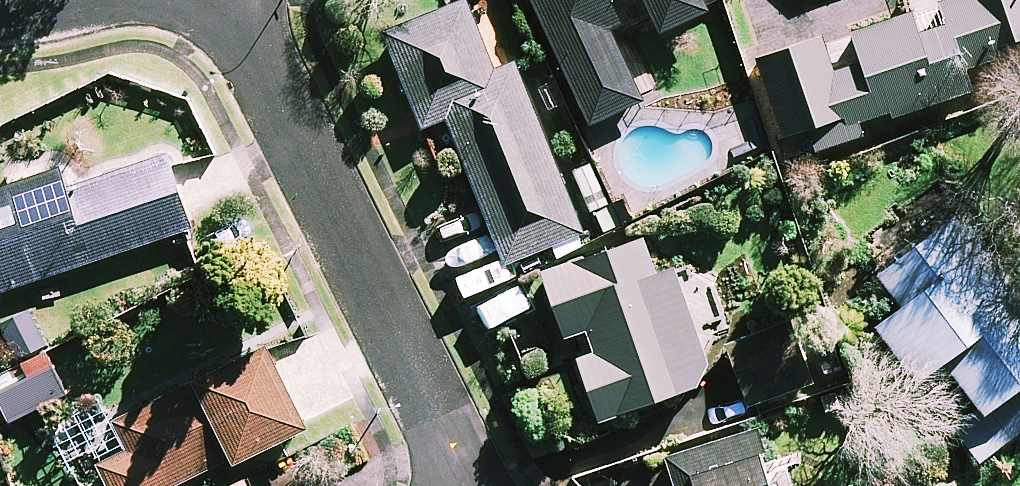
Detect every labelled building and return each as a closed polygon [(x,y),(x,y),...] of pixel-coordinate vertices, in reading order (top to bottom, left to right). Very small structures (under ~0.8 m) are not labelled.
[(585,132),(642,106),(598,12),(623,0),(523,0),(585,132)] [(699,0),(641,0),(659,38),(707,16),(699,0)] [(904,1),(910,20),(759,65),(782,143),(812,135),(818,155),(860,142),(857,130),(970,97),(964,78),(1019,62),(1019,0),(907,0),(904,1)] [(493,74),(465,5),(384,38),(422,132),(446,123),(505,269),(584,237),(514,66),(493,74)] [(169,160),(69,193),(58,160),(30,170),(34,183),(0,195),(0,297),(193,233),(169,160)] [(972,428),(957,438),(978,469),(1019,440),(1019,320),(1005,331),(939,236),(879,279),(889,294),(862,312),(918,392),(938,378),(972,428)] [(653,279),(641,245),(542,278),(563,342),(588,334),(595,354),(575,361),(597,426),(710,388),(672,273),(653,279)] [(810,389),(788,329),(727,351),(749,411),(810,389)] [(264,352),(114,424),(128,452),(98,467),(107,485),(182,485),(230,463),(233,471),(305,436),(264,352)] [(55,373),(0,398),(0,399),(12,425),(67,399),(55,373)] [(665,461),(672,485),(771,485),(755,434),(665,461)]
